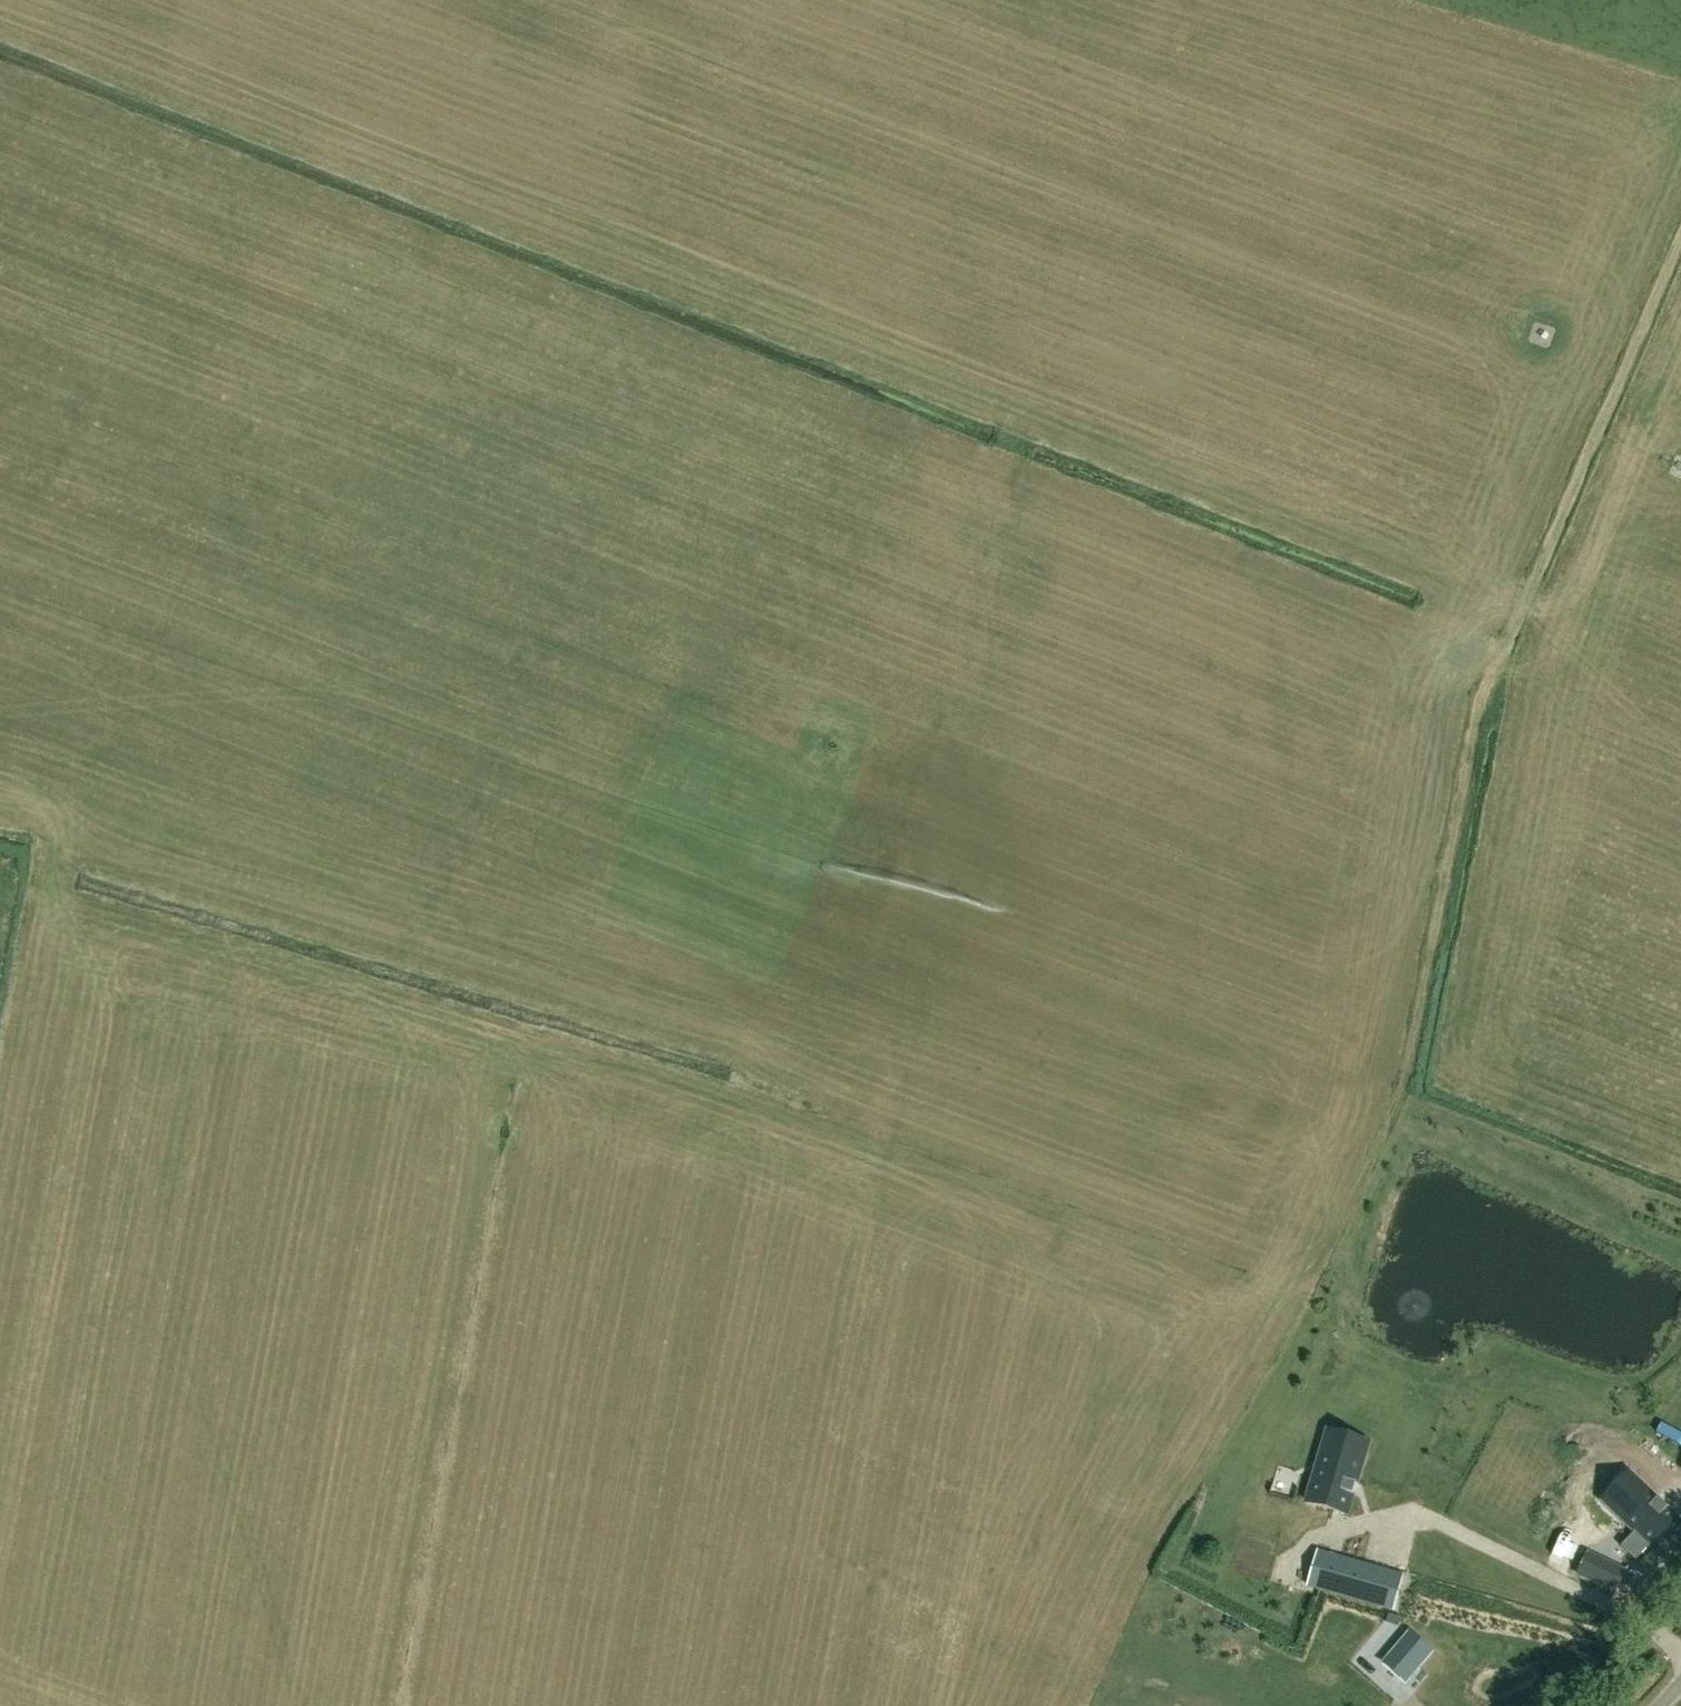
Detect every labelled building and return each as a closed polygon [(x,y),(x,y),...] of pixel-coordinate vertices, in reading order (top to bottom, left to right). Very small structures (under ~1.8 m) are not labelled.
[(1346,1514),(1363,1456),(1329,1446),(1319,1479),(1315,1478),(1308,1503),(1346,1514)] [(1609,1499),(1642,1530),(1628,1545),(1643,1559),(1657,1544),(1660,1547),(1680,1525),(1680,1515),(1635,1472),(1609,1499)] [(1600,1546),(1584,1562),(1613,1590),(1629,1574),(1600,1546)] [(1318,1551),(1308,1587),(1394,1611),(1404,1576),(1318,1551)] [(1386,1662),(1406,1679),(1430,1651),(1410,1634),(1386,1662)]
